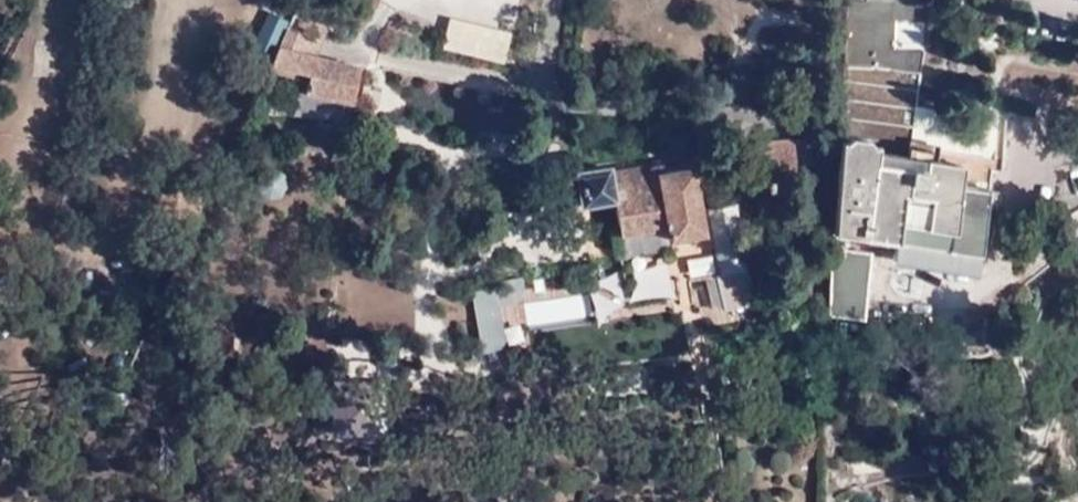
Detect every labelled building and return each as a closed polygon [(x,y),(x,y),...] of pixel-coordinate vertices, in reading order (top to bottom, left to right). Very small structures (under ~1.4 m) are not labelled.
[(843,112),(835,257),(831,315),(867,316),(869,293),(875,250),(845,249),(846,233),(897,236),(895,254),(978,265),(986,202),(998,203),(1000,191),(988,190),(998,116),(912,105),(930,0),(840,0),(838,31),(847,32),(843,112)] [(449,16),(442,47),(502,62),(510,31),(449,16)] [(321,40),(288,30),(274,60),(311,70),(306,90),(352,101),(360,69),(317,58),(321,40)] [(797,153),(754,161),(756,172),(798,165),(797,153)] [(606,171),(578,176),(583,205),(609,201),(609,205),(617,204),(622,237),(666,230),(668,241),(703,235),(692,170),(668,175),(667,168),(662,169),(662,167),(653,168),(654,177),(647,178),(645,170),(635,172),(634,170),(607,176),(606,171)] [(735,209),(712,214),(715,233),(739,229),(735,209)] [(731,320),(728,280),(698,282),(701,322),(731,320)] [(497,304),(509,302),(505,282),(469,289),(480,349),(505,345),(497,304)]
